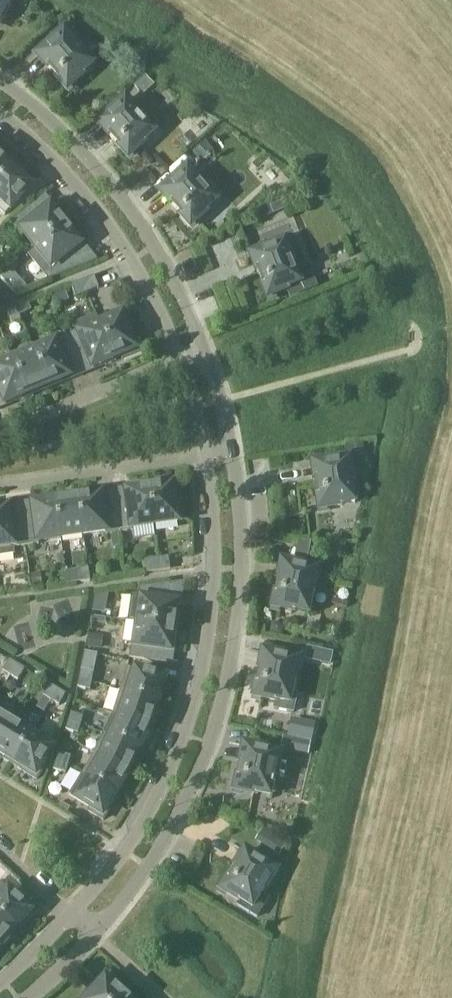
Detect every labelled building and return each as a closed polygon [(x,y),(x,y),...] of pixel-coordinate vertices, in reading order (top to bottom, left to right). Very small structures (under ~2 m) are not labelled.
[(12,0),(0,0),(0,22),(12,0)] [(67,89),(94,65),(64,32),(37,56),(67,89)] [(145,75),(134,86),(143,96),(154,85),(145,75)] [(128,157),(155,133),(125,100),(99,124),(128,157)] [(205,141),(193,152),(201,162),(214,151),(205,141)] [(13,170),(0,158),(0,184),(13,170)] [(190,226),(217,202),(187,169),(161,193),(190,226)] [(13,170),(0,184),(0,211),(5,216),(31,186),(13,170)] [(284,201),(270,206),(273,214),(287,209),(284,201)] [(22,231),(36,249),(65,226),(51,207),(42,214),(34,204),(11,222),(20,233),(22,231)] [(65,226),(36,249),(50,266),(45,270),(52,279),(83,266),(71,252),(80,244),(65,226)] [(285,242),(251,256),(268,297),(288,289),(291,296),(316,286),(308,267),(297,272),(285,242)] [(11,269),(1,277),(16,294),(28,289),(11,269)] [(99,288),(94,276),(71,286),(76,298),(99,288)] [(21,320),(16,308),(8,312),(13,324),(21,320)] [(77,331),(66,336),(77,362),(88,357),(92,368),(115,359),(100,324),(96,314),(74,323),(77,331)] [(122,315),(100,324),(115,359),(121,356),(123,360),(141,352),(136,339),(133,340),(122,315)] [(55,343),(34,352),(48,386),(70,377),(66,366),(77,362),(66,336),(54,341),(55,343)] [(34,352),(13,360),(27,395),(34,392),(48,386),(34,352)] [(0,393),(5,404),(27,395),(13,360),(0,365),(0,393)] [(320,508),(355,503),(349,459),(314,464),(320,508)] [(150,488),(155,525),(179,522),(175,495),(178,494),(176,480),(156,483),(157,487),(150,488)] [(132,528),(155,525),(150,488),(126,492),(128,503),(116,505),(120,533),(133,531),(132,528)] [(106,535),(120,533),(116,505),(104,506),(102,495),(78,498),(84,535),(106,532),(106,535)] [(61,539),(84,535),(78,498),(56,502),(61,539)] [(39,542),(61,539),(56,502),(32,505),(34,516),(22,518),(26,546),(39,544),(39,542)] [(15,555),(14,548),(26,546),(22,518),(10,520),(8,508),(0,510),(0,557),(15,555)] [(308,560),(312,541),(298,541),(295,557),(308,560)] [(146,574),(171,570),(169,557),(144,561),(146,574)] [(309,614),(318,570),(282,563),(273,606),(309,614)] [(81,583),(90,582),(88,569),(80,570),(81,583)] [(130,621),(174,628),(178,604),(167,603),(169,584),(140,588),(138,599),(133,598),(130,621)] [(132,645),(130,658),(158,662),(160,650),(171,652),(174,628),(130,621),(126,620),(124,636),(135,638),(134,645),(132,645)] [(81,671),(79,679),(92,682),(97,655),(85,652),(81,671)] [(290,703),(299,660),(264,653),(255,696),(290,703)] [(11,676),(17,665),(10,660),(3,672),(11,676)] [(25,670),(17,665),(11,676),(18,681),(25,670)] [(128,667),(120,691),(157,703),(165,679),(128,667)] [(36,677),(30,673),(23,684),(30,688),(37,677),(36,677)] [(90,691),(92,682),(79,679),(78,688),(90,691)] [(52,701),(58,690),(51,685),(44,697),(52,701)] [(58,690),(52,701),(59,706),(66,695),(58,690)] [(157,703),(120,691),(112,715),(120,717),(120,716),(150,726),(157,703)] [(68,722),(81,726),(83,717),(71,713),(68,722)] [(0,740),(0,753),(15,762),(31,735),(32,736),(36,729),(14,715),(9,722),(10,723),(0,740)] [(111,737),(139,750),(150,726),(120,716),(120,717),(112,715),(104,733),(111,736),(111,737)] [(10,723),(9,722),(0,716),(0,740),(10,723)] [(81,726),(68,722),(66,730),(78,734),(81,726)] [(111,737),(111,736),(104,733),(94,753),(128,774),(139,750),(111,737)] [(31,735),(15,762),(23,767),(21,770),(37,780),(46,765),(43,763),(52,748),(32,736),(31,735)] [(280,749),(293,751),(295,738),(283,736),(280,749)] [(271,797),(280,753),(244,746),(236,789),(271,797)] [(56,762),(68,765),(71,757),(59,753),(56,762)] [(89,778),(116,794),(128,774),(94,753),(82,774),(89,778)] [(66,774),(68,765),(56,762),(53,770),(66,774)] [(110,803),(116,794),(89,778),(82,774),(69,795),(91,808),(89,811),(104,820),(113,805),(110,803)] [(256,841),(265,846),(273,833),(264,827),(256,841)] [(258,900),(276,870),(245,852),(222,889),(240,901),(238,905),(258,917),(265,904),(258,900)] [(15,929),(23,920),(26,923),(36,911),(23,900),(21,902),(0,884),(0,915),(15,929)] [(2,945),(15,929),(0,915),(0,943),(2,945)] [(123,994),(118,990),(121,986),(106,973),(96,983),(99,986),(88,997),(120,997),(123,994)]
